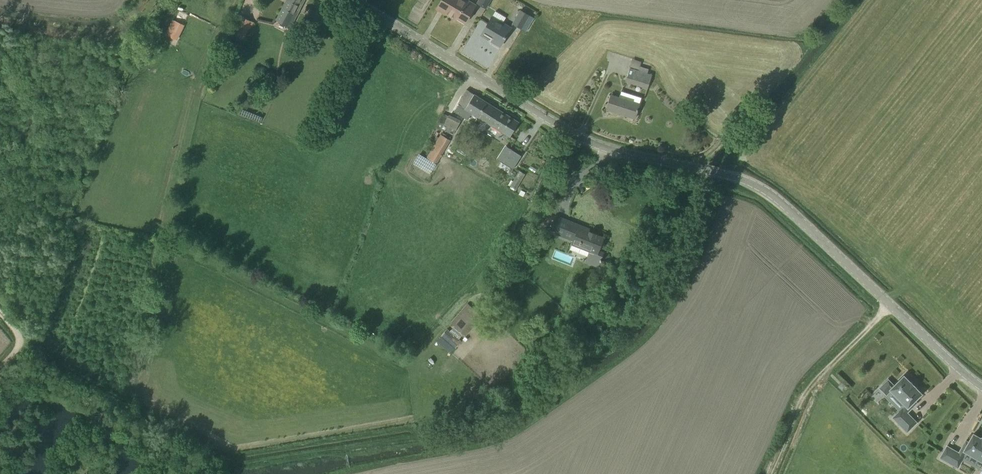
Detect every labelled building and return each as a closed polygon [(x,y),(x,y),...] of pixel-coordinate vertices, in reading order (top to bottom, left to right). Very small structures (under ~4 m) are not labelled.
[(304,0),(286,0),(276,21),(291,28),(304,0)] [(465,23),(476,5),(467,0),(441,0),(436,8),(451,17),(452,15),(465,23)] [(491,0),(479,0),(477,3),(487,8),(491,0)] [(520,10),(512,24),(521,29),(522,29),(526,31),(529,26),(531,23),(531,22),(533,17),(529,15),(520,10)] [(500,46),(505,38),(511,27),(504,23),(507,18),(495,11),(481,35),(482,36),(484,33),(489,36),(490,34),(494,36),(491,41),(500,46)] [(233,34),(235,35),(233,41),(241,43),(243,38),(244,39),(248,29),(251,29),(254,22),(240,16),(233,34)] [(177,41),(185,25),(173,20),(165,35),(177,41)] [(630,68),(625,82),(626,82),(648,89),(652,75),(647,74),(649,69),(640,66),(638,71),(630,68)] [(268,70),(262,85),(272,90),(279,75),(268,70)] [(467,90),(458,104),(510,136),(519,122),(467,90)] [(622,91),(620,98),(611,95),(607,109),(635,118),(641,98),(622,91)] [(438,126),(456,134),(462,119),(445,111),(438,126)] [(450,140),(440,134),(438,137),(434,135),(430,142),(434,144),(426,157),(437,163),(450,140)] [(510,148),(502,161),(512,167),(520,154),(510,148)] [(516,188),(525,173),(519,170),(510,185),(516,188)] [(571,244),(589,251),(585,262),(598,267),(602,255),(598,254),(604,238),(585,230),(586,228),(555,215),(549,231),(572,240),(571,244)] [(451,329),(460,337),(480,315),(467,304),(452,323),(455,325),(451,329)] [(449,327),(442,335),(457,349),(464,341),(449,327)] [(888,380),(880,388),(886,394),(890,390),(906,405),(903,409),(902,408),(893,417),(907,431),(916,422),(906,412),(907,412),(906,410),(908,408),(910,409),(916,403),(914,400),(921,393),(915,387),(916,386),(915,385),(914,386),(911,383),(912,382),(911,381),(910,382),(904,376),(894,385),(888,380)] [(842,390),(846,386),(842,382),(838,386),(842,390)] [(958,467),(964,456),(963,455),(966,451),(981,461),(981,439),(981,438),(981,437),(981,438),(973,434),(968,442),(966,441),(961,449),(962,450),(961,453),(959,452),(959,453),(947,446),(940,457),(958,467)]
